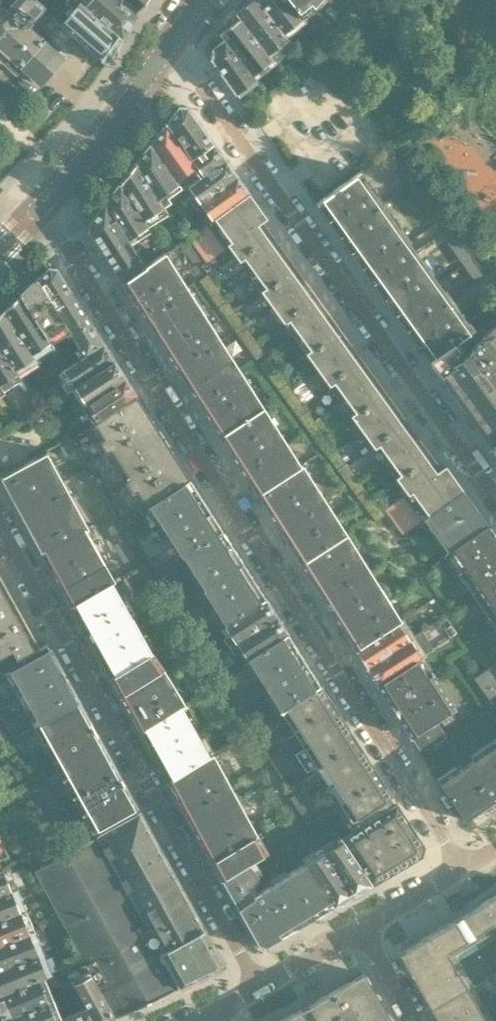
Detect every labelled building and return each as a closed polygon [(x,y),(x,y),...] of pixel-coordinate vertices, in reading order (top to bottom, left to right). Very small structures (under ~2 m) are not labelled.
[(15,71),(20,66),(38,83),(62,57),(42,39),(40,40),(25,26),(32,18),(31,17),(42,4),(38,0),(0,0),(0,57),(15,71)] [(47,10),(53,16),(74,35),(105,62),(122,37),(86,5),(80,0),(67,0),(66,1),(65,0),(55,0),(47,10)] [(121,0),(91,0),(86,5),(122,37),(138,16),(137,15),(121,0)] [(137,15),(149,1),(148,0),(121,0),(137,15)] [(257,0),(251,0),(234,13),(239,18),(264,52),(273,64),(289,52),(285,47),(290,43),(279,30),(257,0)] [(289,0),(257,0),(279,30),(290,43),(291,42),(289,39),(301,30),(299,27),(306,21),(304,19),(289,0)] [(299,0),(289,0),(304,19),(306,21),(325,43),(327,41),(335,35),(318,13),(312,13),(310,14),(299,0)] [(310,14),(312,13),(323,0),(299,0),(310,14)] [(74,35),(53,16),(45,25),(66,44),(74,35)] [(264,52),(239,18),(219,34),(224,40),(254,79),(266,69),(273,64),(264,52)] [(254,79),(224,40),(212,50),(210,57),(235,93),(247,85),(254,79)] [(179,107),(168,121),(194,158),(214,144),(187,107),(179,107)] [(168,121),(151,143),(177,179),(198,164),(194,158),(168,121)] [(151,143),(136,162),(164,205),(170,200),(166,193),(179,184),(177,179),(151,143)] [(226,161),(214,144),(194,158),(198,164),(206,175),(226,161)] [(349,251),(429,193),(395,146),(391,148),(315,204),(349,251)] [(239,179),(226,161),(206,175),(185,190),(197,207),(239,179)] [(136,162),(120,182),(148,226),(169,212),(164,205),(136,162)] [(239,179),(197,207),(208,222),(248,193),(239,179)] [(120,182),(105,202),(131,244),(139,238),(137,234),(148,226),(120,182)] [(441,468),(358,353),(263,221),(262,221),(267,218),(248,193),(208,222),(188,237),(207,262),(228,246),(384,462),(407,494),(385,509),(403,534),(423,519),(463,490),(462,490),(463,489),(445,465),(441,468)] [(417,262),(405,245),(410,241),(406,234),(437,212),(441,209),(429,193),(349,251),(405,330),(451,297),(445,289),(440,294),(427,276),(433,272),(423,258),(417,262)] [(131,244),(105,202),(89,223),(89,231),(123,284),(155,262),(144,246),(136,251),(131,244)] [(424,237),(438,227),(475,279),(482,274),(440,216),(419,230),(424,237)] [(200,260),(186,240),(179,244),(194,264),(200,260)] [(135,303),(174,274),(162,256),(155,262),(123,284),(135,303)] [(201,273),(195,265),(188,269),(195,278),(201,273)] [(85,314),(67,286),(56,268),(48,267),(35,280),(65,326),(85,314)] [(145,320),(185,292),(174,274),(135,303),(145,320)] [(207,275),(199,281),(204,287),(212,281),(207,275)] [(69,332),(65,326),(35,280),(19,295),(46,338),(51,343),(69,332)] [(212,281),(204,287),(208,293),(216,288),(212,281)] [(486,294),(494,305),(495,304),(495,293),(492,287),(485,292),(486,294)] [(216,288),(208,293),(213,300),(221,294),(216,288)] [(185,292),(145,320),(157,338),(196,310),(185,292)] [(221,294),(213,300),(217,306),(225,300),(221,294)] [(46,338),(19,295),(2,310),(35,358),(53,346),(51,343),(46,338)] [(461,337),(473,328),(468,321),(462,325),(456,317),(462,313),(457,305),(451,297),(405,330),(411,338),(433,369),(437,374),(461,357),(469,349),(466,344),(461,337)] [(227,301),(219,307),(223,314),(231,308),(227,301)] [(231,308),(223,314),(228,320),(236,314),(231,308)] [(2,310),(0,312),(0,347),(18,374),(37,362),(35,358),(2,310)] [(168,355),(209,328),(197,310),(196,310),(157,338),(168,355)] [(104,345),(85,314),(65,326),(69,332),(79,348),(74,350),(79,359),(80,360),(104,345)] [(236,314),(228,320),(232,326),(240,320),(236,314)] [(240,320),(232,326),(237,333),(245,327),(240,320)] [(469,349),(461,357),(437,374),(495,456),(495,323),(469,349)] [(179,372),(219,345),(220,344),(209,328),(168,355),(179,372)] [(246,328),(238,334),(243,340),(251,335),(246,328)] [(251,335),(243,340),(247,347),(255,341),(251,335)] [(255,341),(247,347),(251,353),(260,347),(255,341)] [(190,390),(232,359),(222,343),(220,344),(219,345),(179,372),(190,390)] [(75,387),(115,362),(104,345),(80,360),(79,359),(58,372),(63,381),(59,383),(66,393),(75,387)] [(18,374),(0,347),(0,385),(2,388),(20,377),(18,374)] [(260,347),(251,353),(256,359),(264,353),(260,347)] [(268,358),(260,364),(264,370),(272,365),(268,358)] [(263,408),(237,367),(232,359),(190,390),(220,438),(263,408)] [(115,362),(75,387),(86,405),(126,379),(115,362)] [(272,365),(264,370),(269,377),(277,371),(272,365)] [(277,371),(269,377),(273,383),(282,377),(277,371)] [(282,377),(273,383),(278,389),(286,383),(282,377)] [(126,379),(86,405),(96,420),(96,421),(136,396),(136,395),(126,379)] [(287,385),(279,390),(284,397),(292,391),(287,385)] [(292,391),(284,397),(288,403),(296,397),(292,391)] [(136,395),(136,396),(96,421),(96,420),(89,425),(90,427),(94,424),(103,437),(98,440),(115,467),(163,437),(136,395)] [(296,397),(288,403),(293,409),(301,403),(296,397)] [(301,403),(293,409),(298,416),(306,410),(301,403)] [(301,466),(263,408),(220,438),(256,494),(297,468),(301,466)] [(307,411),(298,417),(303,423),(311,417),(307,411)] [(311,417),(303,423),(308,429),(316,423),(311,417)] [(316,423),(308,429),(312,436),(321,430),(316,423)] [(321,430),(312,436),(317,442),(325,436),(321,430)] [(163,437),(115,467),(132,493),(136,490),(145,503),(140,506),(142,508),(148,504),(149,504),(189,479),(188,478),(189,478),(163,437)] [(326,437),(318,443),(323,449),(331,444),(326,437)] [(331,444),(323,449),(327,456),(335,450),(331,444)] [(335,450),(327,456),(332,462),(340,456),(335,450)] [(65,482),(59,486),(53,475),(59,472),(53,460),(51,461),(45,451),(0,476),(0,478),(25,522),(67,500),(62,491),(68,488),(65,482)] [(340,456),(332,462),(336,468),(345,462),(340,456)] [(346,463),(337,470),(342,476),(350,470),(346,463)] [(336,517),(318,490),(302,465),(301,466),(297,468),(256,494),(289,546),(336,517)] [(350,470),(342,476),(347,482),(355,476),(350,470)] [(355,476),(347,482),(351,489),(360,482),(355,476)] [(222,531),(189,478),(189,479),(149,504),(148,504),(181,557),(222,531)] [(360,482),(351,489),(356,495),(364,489),(360,482)] [(365,490),(357,496),(362,502),(370,496),(365,490)] [(463,490),(423,519),(447,552),(487,524),(463,491),(463,490)] [(370,496),(362,502),(366,509),(374,503),(370,496)] [(67,500),(25,522),(41,552),(82,530),(83,529),(79,521),(85,518),(78,506),(72,509),(67,500)] [(374,503),(366,509),(371,515),(379,509),(374,503)] [(379,509),(371,515),(376,521),(384,515),(379,509)] [(368,569),(352,543),(336,517),(289,546),(322,598),(368,569)] [(447,552),(444,555),(444,556),(448,553),(452,560),(448,563),(453,570),(457,567),(495,540),(495,536),(487,524),(447,552)] [(82,530),(41,552),(70,604),(110,581),(82,530)] [(222,531),(181,557),(202,590),(243,564),(222,531)] [(457,567),(463,575),(459,578),(464,585),(468,582),(495,563),(495,540),(457,567)] [(468,582),(475,592),(471,595),(475,602),(480,599),(495,588),(495,563),(468,582)] [(265,599),(243,564),(202,590),(198,592),(205,604),(209,601),(224,624),(265,599)] [(400,619),(384,594),(368,569),(322,598),(354,648),(396,622),(400,619)] [(166,604),(189,589),(181,578),(167,587),(157,572),(148,577),(166,604)] [(6,587),(0,576),(0,665),(16,657),(17,660),(47,644),(46,643),(39,646),(35,639),(28,628),(6,587)] [(110,581),(70,604),(80,622),(119,599),(110,581)] [(480,599),(485,608),(481,611),(486,617),(490,615),(495,610),(495,588),(480,599)] [(177,620),(199,605),(192,594),(170,609),(177,620)] [(151,651),(130,616),(129,617),(119,599),(80,622),(110,676),(151,651)] [(228,646),(276,616),(265,599),(224,624),(191,644),(201,662),(228,646)] [(246,658),(287,633),(276,616),(228,646),(201,662),(204,666),(212,680),(218,676),(238,663),(233,654),(240,649),(246,658)] [(365,665),(413,636),(401,618),(400,619),(396,622),(354,648),(365,665)] [(287,633),(246,658),(280,711),(320,685),(287,633)] [(376,682),(417,656),(421,656),(431,649),(426,642),(420,646),(413,636),(365,665),(376,682)] [(20,688),(59,667),(49,648),(48,649),(10,670),(20,688)] [(119,694),(157,670),(158,670),(163,666),(152,651),(151,651),(110,676),(119,694)] [(453,704),(442,687),(432,671),(429,672),(422,662),(424,661),(421,656),(417,656),(376,682),(408,733),(433,717),(453,704)] [(475,680),(493,705),(495,702),(495,665),(475,680)] [(129,712),(167,689),(173,685),(163,668),(164,667),(163,666),(158,670),(157,670),(119,694),(129,712)] [(59,667),(20,688),(29,706),(69,684),(59,667)] [(39,724),(79,702),(69,684),(29,706),(39,724)] [(139,730),(177,706),(183,702),(184,702),(174,684),(173,685),(167,689),(129,712),(139,730)] [(344,722),(332,704),(320,685),(280,711),(303,748),(344,722)] [(12,739),(18,735),(0,702),(0,717),(12,739)] [(49,741),(89,720),(79,702),(39,724),(49,741)] [(198,738),(189,721),(183,712),(188,709),(183,702),(177,706),(139,730),(158,764),(198,738)] [(447,738),(433,717),(408,733),(421,754),(447,738)] [(59,758),(98,737),(89,720),(49,741),(59,758)] [(367,759),(357,743),(344,722),(303,748),(327,784),(367,759)] [(264,738),(257,726),(249,731),(256,743),(264,738)] [(261,766),(249,744),(244,736),(233,742),(237,751),(242,748),(253,770),(261,766)] [(68,776),(108,754),(98,737),(59,758),(68,776)] [(198,738),(158,764),(185,813),(229,787),(219,770),(217,771),(198,738)] [(294,769),(280,747),(268,756),(282,777),(294,769)] [(439,783),(464,819),(481,808),(482,810),(484,809),(485,811),(495,803),(495,755),(491,747),(439,783)] [(38,758),(33,748),(25,753),(30,763),(38,758)] [(108,754),(68,776),(78,793),(117,772),(108,754)] [(391,796),(379,777),(367,759),(327,784),(350,820),(345,823),(346,824),(347,824),(390,796),(391,796)] [(117,772),(78,793),(88,811),(127,790),(117,772)] [(56,801),(44,780),(36,784),(48,805),(56,801)] [(276,811),(283,807),(272,786),(264,790),(276,811)] [(229,787),(185,813),(211,861),(255,833),(229,787)] [(317,811),(303,789),(290,797),(304,819),(317,811)] [(127,790),(88,811),(97,828),(137,807),(127,790)] [(422,845),(413,830),(413,828),(410,823),(408,822),(396,803),(395,804),(390,796),(347,824),(352,831),(341,838),(370,884),(420,854),(422,845)] [(203,927),(139,812),(99,833),(161,949),(203,927)] [(265,836),(269,843),(295,829),(291,821),(265,836)] [(161,949),(99,833),(34,868),(91,973),(115,1018),(180,987),(161,949)] [(255,833),(211,861),(222,879),(247,863),(265,852),(255,833)] [(370,884),(341,838),(339,836),(329,843),(317,850),(350,896),(370,884)] [(350,896),(317,850),(302,859),(305,863),(302,865),(331,907),(350,896)] [(278,937),(243,887),(253,882),(256,877),(247,863),(222,879),(257,942),(265,945),(278,937)] [(0,867),(0,892),(9,888),(4,875),(10,873),(7,864),(0,867)] [(331,907),(302,865),(284,875),(313,917),(331,907)] [(313,917),(284,875),(268,886),(296,927),(313,917)] [(296,927),(268,886),(259,891),(253,882),(243,887),(278,937),(296,927)] [(9,888),(0,892),(0,916),(18,909),(13,896),(19,894),(16,885),(9,888)] [(495,974),(495,893),(464,913),(457,917),(436,930),(398,953),(433,1013),(474,988),(482,983),(482,982),(487,979),(495,974)] [(0,916),(0,942),(27,931),(21,917),(28,915),(25,906),(18,909),(0,916)] [(161,949),(180,987),(219,969),(222,961),(203,927),(161,949)] [(0,942),(0,967),(36,953),(31,940),(37,937),(34,928),(27,931),(0,942)] [(36,953),(0,967),(0,992),(36,978),(45,974),(40,961),(46,959),(43,950),(36,953)] [(91,973),(81,978),(75,969),(65,973),(87,1010),(94,1020),(108,1020),(115,1018),(91,973)] [(369,982),(363,973),(308,1005),(311,1010),(305,1014),(304,1014),(301,1009),(278,1020),(392,1020),(369,982)] [(487,979),(495,992),(495,974),(487,979)] [(0,992),(0,1019),(46,1001),(36,978),(0,992)] [(433,1013),(438,1020),(494,1020),(474,988),(433,1013)] [(0,1019),(0,1020),(54,1020),(46,1001),(0,1019)] [(87,1010),(58,1020),(94,1020),(87,1010)]
